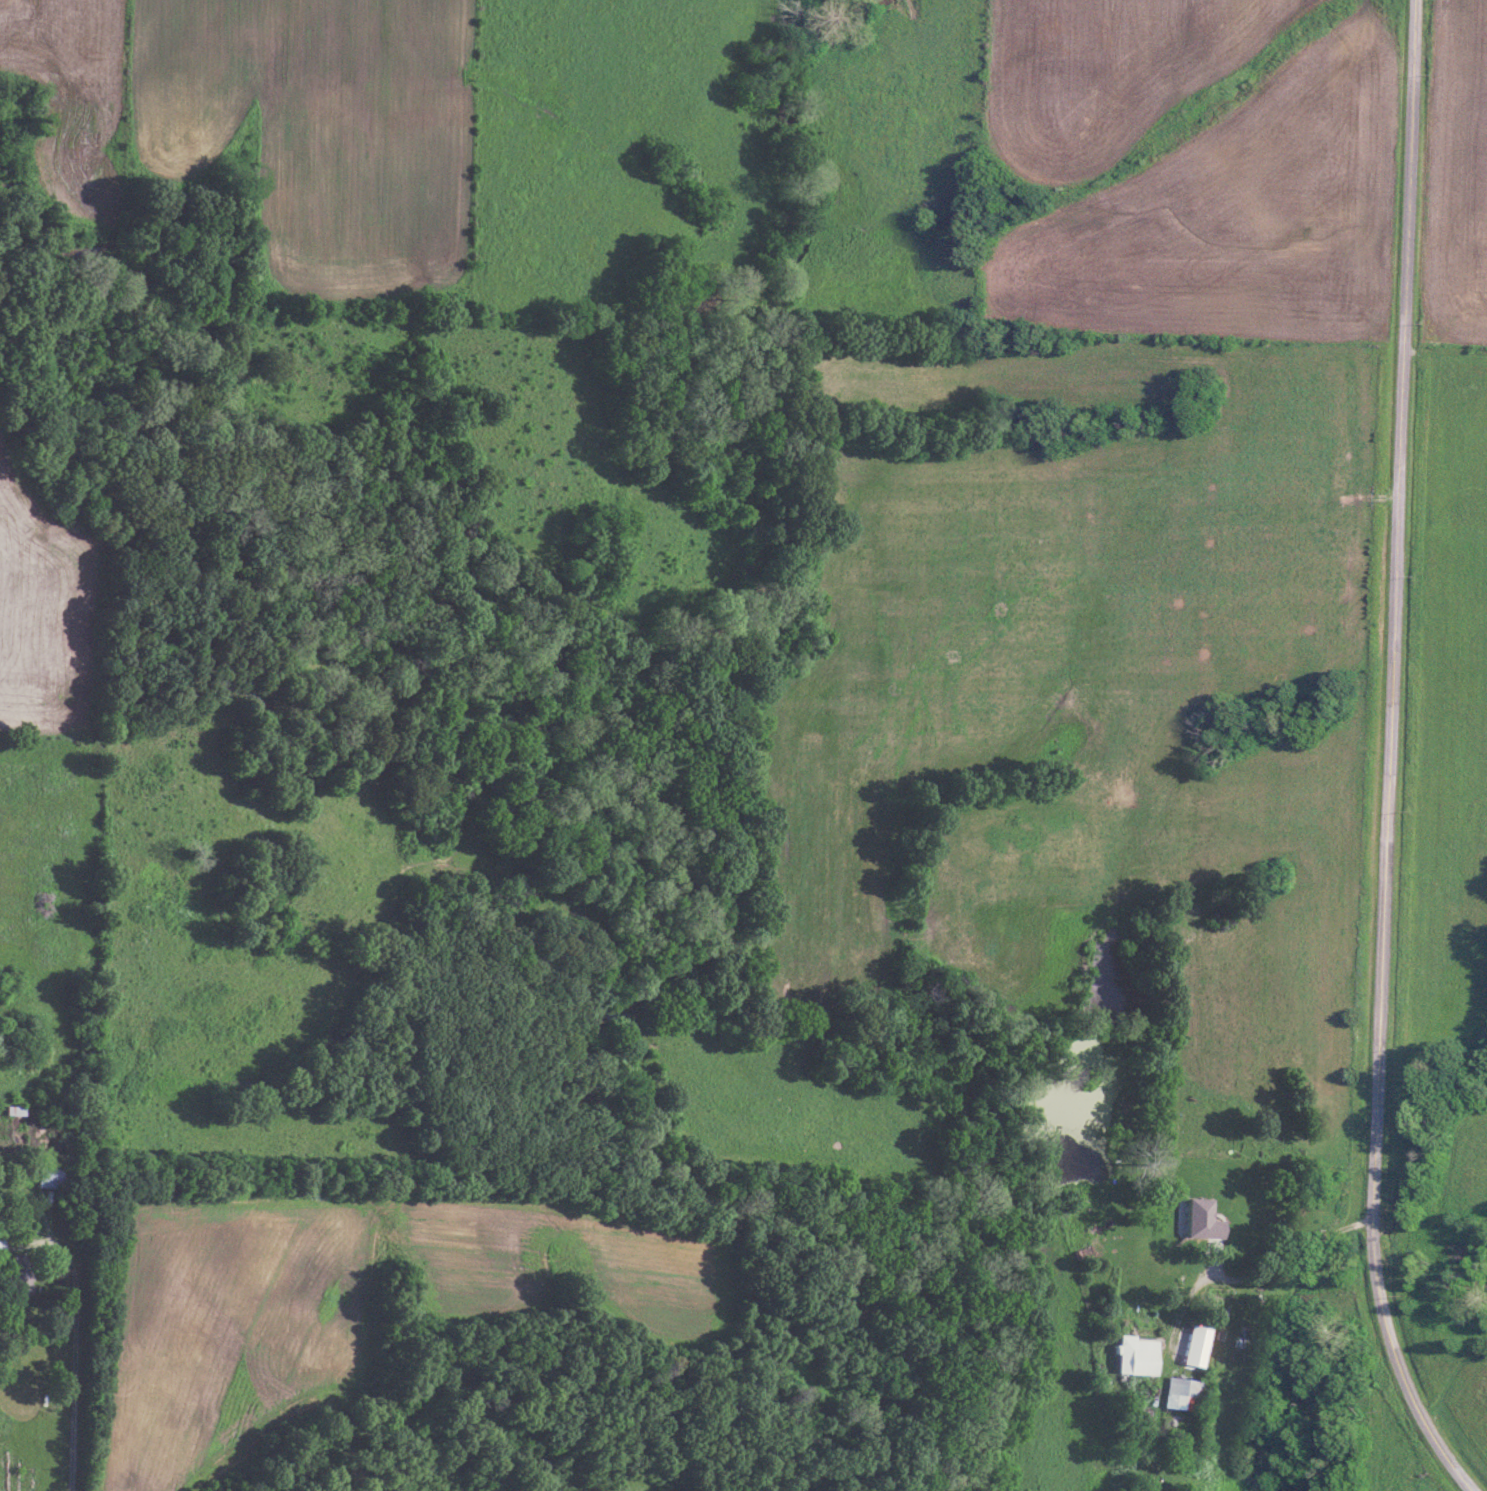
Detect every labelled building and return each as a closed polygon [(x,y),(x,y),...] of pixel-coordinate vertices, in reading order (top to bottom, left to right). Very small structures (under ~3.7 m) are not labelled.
[(20,1116),(20,1107),(0,1107),(0,1112),(0,1115),(20,1116)] [(29,1188),(58,1188),(58,1168),(29,1168),(29,1188)] [(4,1300),(27,1300),(27,1269),(4,1269),(4,1300)] [(1173,1365),(1194,1369),(1201,1329),(1181,1325),(1173,1365)] [(1151,1376),(1152,1338),(1110,1338),(1110,1375),(1151,1376)] [(1198,1382),(1161,1378),(1159,1395),(1168,1396),(1166,1410),(1194,1413),(1198,1382)]
